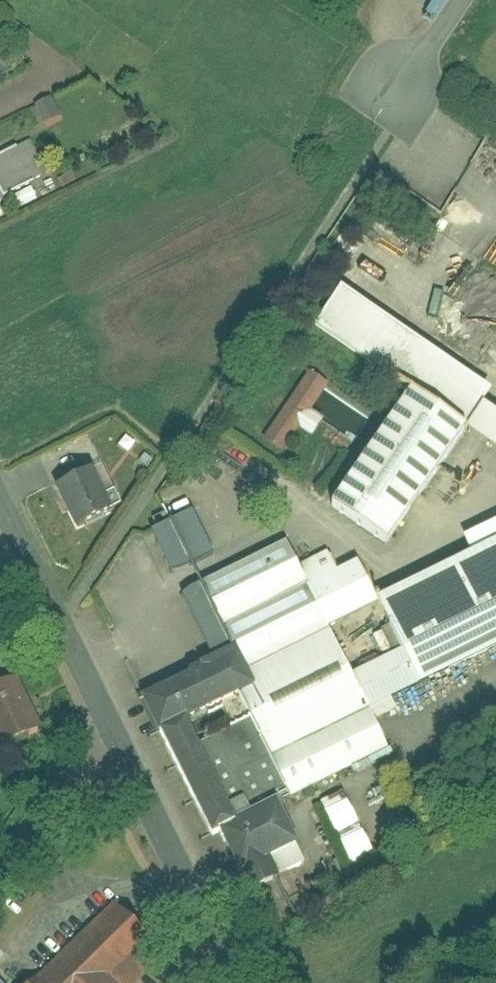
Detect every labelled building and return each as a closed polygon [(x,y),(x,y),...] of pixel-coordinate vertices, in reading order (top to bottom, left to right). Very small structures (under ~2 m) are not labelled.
[(41,127),(58,119),(49,101),(32,108),(41,127)] [(34,189),(14,150),(0,158),(0,205),(34,189)] [(328,508),(388,548),(485,405),(332,301),(311,332),(405,395),(328,508)] [(324,421),(310,413),(326,387),(304,373),(261,444),(282,457),(296,433),(311,442),(324,421)] [(86,475),(48,492),(67,534),(105,517),(86,475)] [(195,812),(206,836),(219,830),(249,892),(274,880),(266,863),(301,846),(280,803),(384,754),(365,714),(495,652),(495,544),(446,567),(457,591),(385,624),(397,649),(350,671),(329,627),(377,605),(359,567),(313,588),(292,542),(191,589),(224,660),(142,698),(195,812)] [(0,690),(0,752),(1,753),(38,736),(13,684),(0,690)] [(330,837),(354,828),(342,795),(317,805),(330,837)] [(347,867),(370,856),(358,833),(336,844),(347,867)] [(97,923),(34,982),(128,982),(149,963),(136,950),(148,938),(115,903),(96,922),(97,923)]
